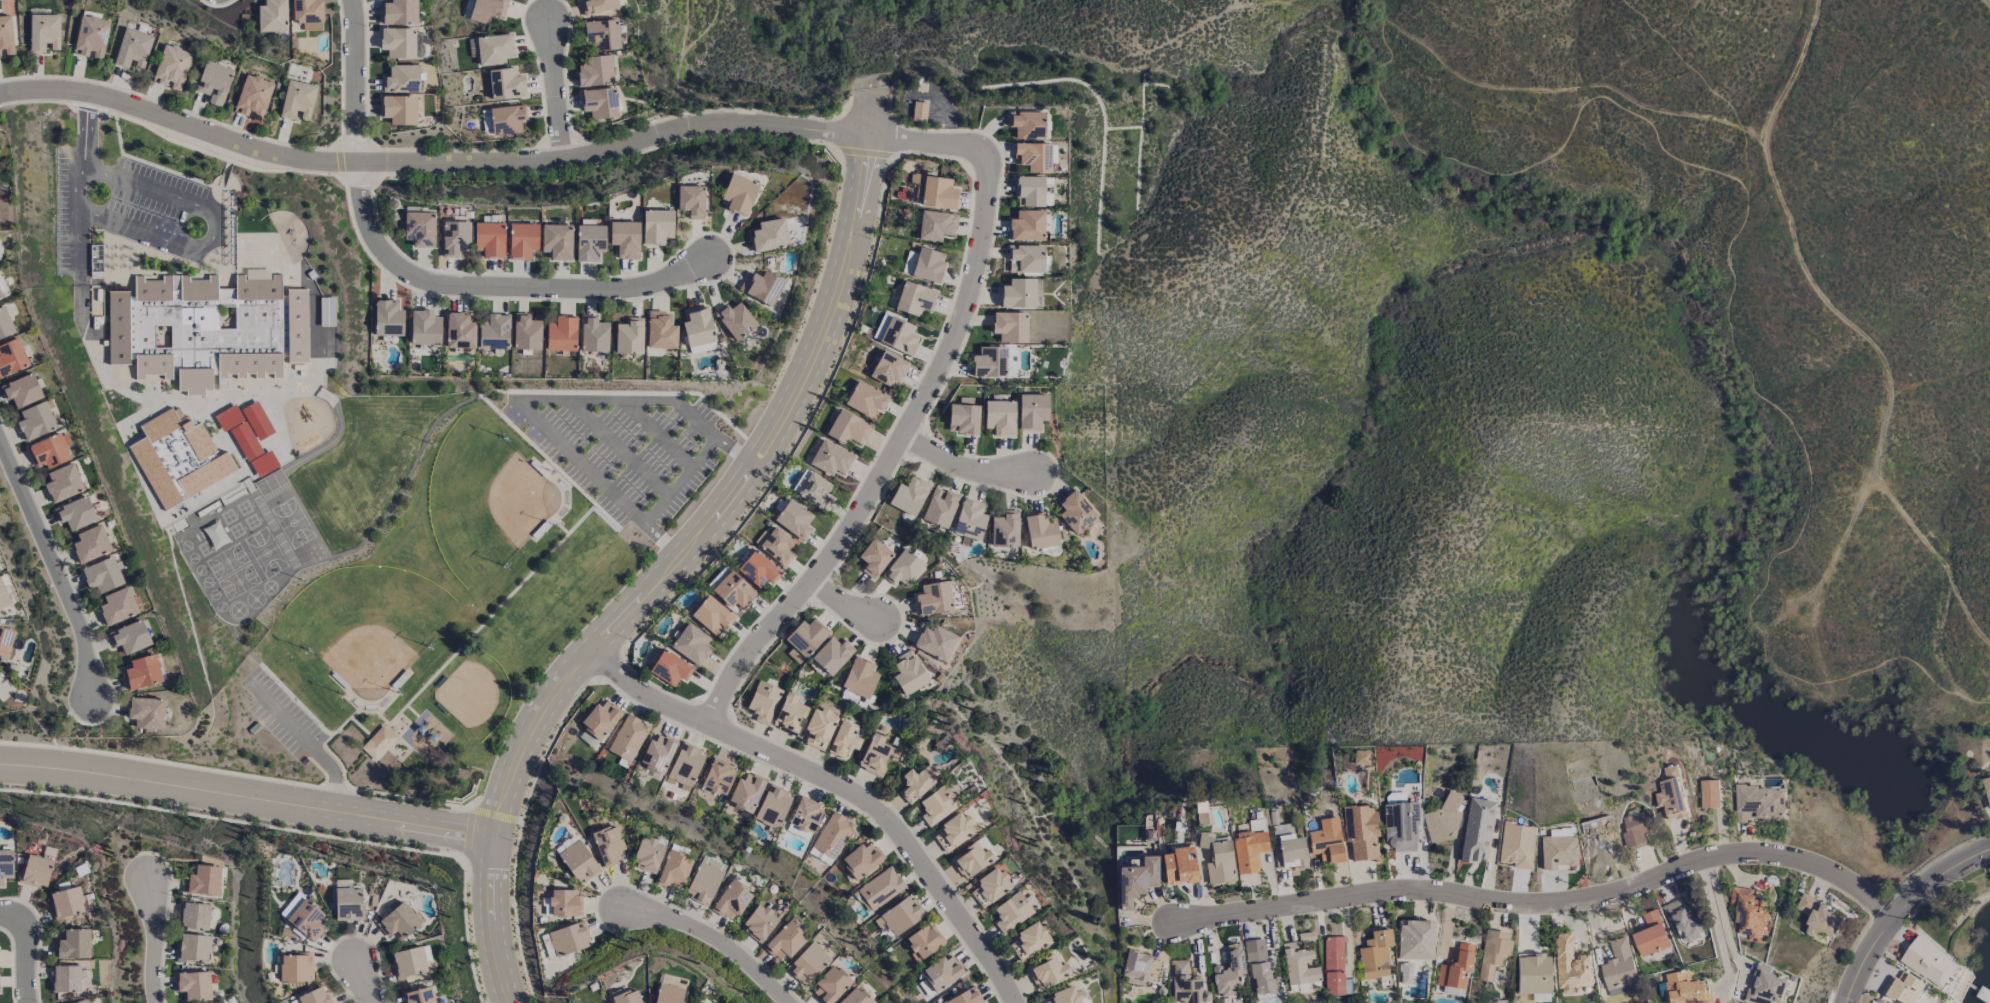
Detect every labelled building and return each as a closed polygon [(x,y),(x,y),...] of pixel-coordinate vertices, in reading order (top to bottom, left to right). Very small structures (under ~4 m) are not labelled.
[(287,31),(286,0),(265,0),(265,5),(258,5),(258,32),(287,31)] [(293,23),(302,23),(302,31),(323,30),(322,0),(292,0),(293,23)] [(417,0),(391,0),(391,3),(382,3),(383,25),(417,25),(417,0)] [(470,21),(491,25),(493,16),(504,18),(508,0),(474,0),(470,21)] [(619,7),(617,0),(580,0),(585,17),(619,7)] [(60,15),(30,14),(29,53),(45,53),(45,40),(52,40),(52,50),(59,50),(60,15)] [(0,16),(0,56),(2,56),(15,55),(11,15),(0,16)] [(108,19),(79,16),(74,55),(103,59),(108,19)] [(595,51),(619,50),(618,20),(583,21),(584,43),(595,43),(595,51)] [(152,35),(123,28),(115,64),(144,70),(152,35)] [(415,29),(380,28),(380,50),(387,50),(387,58),(414,59),(415,29)] [(480,67),(505,64),(504,57),(514,55),(512,34),(476,38),(480,67)] [(469,58),(477,58),(477,38),(469,39),(469,58)] [(180,90),(192,53),(163,44),(152,82),(180,90)] [(612,55),(587,57),(587,65),(576,66),(577,87),(614,85),(612,55)] [(196,92),(210,95),(208,103),(223,107),(232,68),(203,61),(196,92)] [(419,66),(389,65),(388,77),(383,77),(383,92),(418,93),(419,66)] [(489,69),(491,100),(526,98),(524,75),(517,76),(516,68),(489,69)] [(261,121),(274,83),(246,74),(233,111),(261,121)] [(316,86),(288,79),(279,116),(296,121),(297,118),(308,121),(316,86)] [(322,85),(315,85),(314,113),(322,113),(322,85)] [(590,112),(590,119),(617,118),(616,88),(581,90),(582,112),(590,112)] [(416,96),(381,96),(381,118),(390,118),(390,125),(417,125),(416,96)] [(930,96),(944,97),(942,117),(928,115),(930,96)] [(911,121),(925,122),(927,103),(913,101),(911,121)] [(490,107),(492,137),(521,136),(521,122),(527,121),(526,105),(490,107)] [(1044,112),(1010,112),(1010,127),(1015,127),(1015,139),(1044,139),(1044,112)] [(1050,143),(1015,143),(1015,165),(1027,165),(1027,174),(1050,173),(1050,143)] [(941,171),(955,173),(968,175),(967,183),(975,184),(972,205),(937,200),(941,171)] [(726,209),(746,217),(759,184),(730,173),(721,199),(728,202),(726,209)] [(952,178),(911,174),(910,183),(916,183),(914,205),(955,209),(957,188),(951,188),(952,178)] [(1043,177),(1017,176),(1016,206),(1043,207),(1043,177)] [(704,186),(677,186),(676,210),(688,210),(688,219),(704,220),(704,186)] [(938,205),(974,209),(971,231),(958,229),(957,237),(935,234),(938,205)] [(673,210),(642,210),(642,245),(664,245),(664,238),(673,238),(673,210)] [(957,214),(920,210),(917,240),(940,242),(941,235),(955,237),(957,214)] [(1044,211),(1016,210),(1016,219),(1010,219),(1009,240),(1044,241),(1044,211)] [(434,248),(435,212),(404,211),(403,239),(412,240),(412,247),(434,248)] [(758,222),(759,230),(750,231),(753,252),(789,246),(784,218),(758,222)] [(442,258),(458,258),(458,251),(470,252),(470,222),(443,221),(442,258)] [(504,258),(504,223),(474,222),(473,251),(482,251),(482,258),(504,258)] [(639,222),(609,222),(610,245),(616,245),(617,259),(639,259),(639,222)] [(538,224),(508,224),(509,260),(530,259),(530,250),(538,250),(538,224)] [(549,260),(571,260),(572,225),(541,225),(540,252),(549,253),(549,260)] [(606,226),(577,225),(576,261),(599,262),(599,252),(605,252),(606,226)] [(936,242),(963,249),(954,278),(928,271),(936,242)] [(1009,272),(1043,273),(1044,246),(1009,245),(1009,272)] [(939,283),(946,254),(918,247),(917,253),(909,251),(905,265),(909,266),(910,260),(914,261),(911,276),(939,283)] [(137,276),(138,380),(145,380),(145,378),(178,377),(178,391),(187,391),(187,394),(212,394),(212,375),(217,375),(217,391),(231,391),(231,379),(245,379),(283,378),(283,363),(308,363),(307,289),(283,290),(283,274),(271,274),(271,271),(236,271),(236,289),(217,289),(217,277),(143,278),(143,276),(137,276)] [(761,277),(749,271),(739,290),(770,308),(785,282),(764,271),(761,277)] [(920,275),(911,303),(937,312),(940,304),(947,307),(954,287),(920,275)] [(1035,307),(1034,278),(1008,279),(1009,285),(1001,286),(1001,308),(1035,307)] [(930,312),(936,291),(903,281),(894,309),(920,317),(922,309),(930,312)] [(129,291),(108,291),(109,365),(130,365),(129,291)] [(375,300),(374,336),(403,337),(404,310),(397,310),(397,301),(375,300)] [(713,313),(736,342),(757,325),(739,302),(730,309),(726,303),(713,313)] [(686,347),(715,342),(708,307),(684,311),(686,321),(682,322),(686,347)] [(0,310),(0,339),(15,333),(5,308),(0,310)] [(410,344),(440,345),(441,317),(433,317),(433,310),(411,309),(410,344)] [(908,310),(931,322),(929,328),(935,331),(926,351),(895,336),(908,310)] [(677,325),(670,325),(670,312),(648,311),(646,348),(676,349),(677,325)] [(992,333),(999,334),(998,343),(1026,344),(1027,313),(992,312),(992,333)] [(475,322),(469,322),(468,313),(445,313),(446,348),(475,348),(475,322)] [(541,321),(529,320),(530,314),(514,313),(513,349),(541,350),(541,321)] [(508,350),(509,314),(480,314),(479,349),(508,350)] [(922,332),(885,314),(873,339),(910,357),(922,332)] [(609,323),(597,322),(597,316),(581,315),(581,352),(608,352),(609,323)] [(546,323),(546,350),(576,351),(577,317),(555,316),(555,323),(546,323)] [(643,354),(643,318),(627,317),(627,324),(615,324),(615,353),(643,354)] [(30,365),(18,337),(0,345),(0,378),(30,365)] [(689,348),(690,354),(715,348),(714,342),(689,348)] [(900,345),(926,359),(912,385),(886,370),(900,345)] [(1006,378),(1007,348),(979,347),(979,355),(972,355),(972,377),(1006,378)] [(909,363),(883,350),(869,376),(895,390),(909,363)] [(11,398),(16,409),(43,398),(32,372),(0,386),(0,388),(5,401),(11,398)] [(898,406),(906,393),(874,375),(860,398),(886,413),(892,403),(898,406)] [(889,396),(855,381),(845,406),(871,417),(875,409),(882,412),(889,396)] [(1035,426),(1036,389),(1064,390),(1064,416),(1057,416),(1057,426),(1035,426)] [(994,429),(996,401),(989,400),(990,393),(976,392),(976,399),(965,399),(964,426),(973,427),(973,428),(994,429)] [(1019,394),(1018,431),(1041,431),(1041,421),(1047,421),(1048,395),(1019,394)] [(1031,431),(1030,396),(1001,396),(1001,423),(1010,423),(1010,431),(1031,431)] [(978,435),(979,405),(972,405),(973,398),(959,398),(959,404),(948,404),(947,434),(978,435)] [(17,422),(25,442),(57,428),(45,401),(19,412),(23,420),(17,422)] [(279,467),(271,450),(263,454),(257,442),(274,433),(258,401),(238,411),(235,405),(214,415),(223,433),(231,429),(255,479),(279,467)] [(993,436),(1015,436),(1014,401),(984,401),(985,428),(993,428),(993,436)] [(857,403),(888,422),(877,440),(866,434),(862,440),(842,429),(857,403)] [(161,510),(237,472),(227,451),(217,456),(201,423),(191,428),(180,405),(139,425),(145,437),(129,445),(161,510)] [(862,446),(873,426),(839,408),(825,434),(845,445),(848,439),(862,446)] [(44,463),(47,469),(71,459),(60,432),(28,446),(36,467),(44,463)] [(839,433),(871,451),(860,470),(851,465),(848,471),(826,458),(839,433)] [(835,470),(844,476),(855,456),(822,438),(808,464),(832,476),(835,470)] [(44,484),(51,504),(84,491),(73,463),(47,473),(50,482),(44,484)] [(827,467),(848,480),(842,489),(849,493),(840,506),(813,488),(827,467)] [(905,498),(916,478),(922,481),(928,470),(948,480),(931,512),(905,498)] [(822,510),(829,498),(825,496),(832,484),(811,472),(797,495),(822,510)] [(915,518),(931,485),(911,475),(906,487),(898,483),(888,504),(915,518)] [(938,514),(951,482),(975,492),(962,524),(938,514)] [(1092,529),(1113,511),(1090,484),(1074,498),(1080,505),(1075,510),(1092,529)] [(922,521),(948,529),(958,494),(945,491),(945,492),(932,488),(922,521)] [(1098,515),(1074,489),(1058,504),(1064,510),(1058,516),(1076,535),(1098,515)] [(790,515),(806,493),(830,511),(823,520),(829,524),(820,536),(790,515)] [(969,527),(980,493),(1000,499),(997,509),(1004,511),(996,535),(969,527)] [(97,520),(86,495),(54,509),(60,524),(65,521),(70,532),(97,520)] [(774,523),(804,540),(812,528),(807,525),(814,514),(788,499),(774,523)] [(981,540),(986,515),(982,514),(984,503),(960,499),(954,534),(981,540)] [(1008,541),(1034,541),(1035,506),(1019,506),(1019,512),(1008,512),(1008,541)] [(1047,544),(1076,539),(1071,512),(1062,513),(1061,507),(1041,511),(1047,544)] [(1025,515),(1029,549),(1059,545),(1055,517),(1046,518),(1045,513),(1025,515)] [(991,514),(990,546),(1018,547),(1018,514),(991,514)] [(801,562),(810,551),(803,545),(811,536),(792,521),(775,541),(801,562)] [(76,533),(79,541),(72,544),(78,563),(111,553),(102,525),(76,533)] [(787,550),(794,542),(776,526),(758,546),(783,568),(794,556),(787,550)] [(890,575),(910,550),(889,533),(875,551),(884,559),(878,566),(890,575)] [(860,570),(873,580),(893,555),(872,538),(857,557),(866,563),(860,570)] [(910,580),(914,575),(923,582),(942,559),(920,542),(898,570),(910,580)] [(753,564),(771,544),(799,568),(789,579),(783,575),(775,583),(753,564)] [(881,576),(894,586),(898,581),(907,587),(925,565),(903,548),(881,576)] [(759,589),(767,580),(771,584),(781,573),(754,549),(736,569),(759,589)] [(88,590),(96,586),(99,594),(124,584),(113,556),(80,570),(88,590)] [(727,585),(747,564),(773,588),(758,604),(751,598),(746,603),(727,585)] [(729,609),(735,603),(741,609),(756,594),(732,569),(711,589),(729,609)] [(11,604),(0,576),(0,609),(11,604)] [(938,580),(947,579),(965,576),(970,605),(939,610),(936,611),(933,589),(939,588),(938,580)] [(951,612),(948,581),(920,584),(921,594),(915,595),(917,615),(951,612)] [(106,627),(139,613),(128,586),(103,597),(106,603),(98,607),(106,627)] [(707,609),(724,589),(751,613),(734,633),(707,609)] [(716,638),(735,618),(709,594),(690,614),(716,638)] [(821,653),(846,627),(830,612),(823,620),(819,615),(801,635),(821,653)] [(704,617),(726,634),(721,641),(727,646),(715,662),(687,641),(704,617)] [(806,625),(802,620),(783,639),(804,659),(829,633),(813,618),(806,625)] [(152,644),(141,619),(109,633),(116,647),(120,645),(124,656),(152,644)] [(941,622),(931,642),(960,657),(973,632),(951,620),(947,626),(941,622)] [(715,642),(687,622),(670,647),(697,666),(715,642)] [(913,645),(943,663),(958,637),(935,624),(931,631),(923,627),(913,645)] [(0,627),(0,658),(6,660),(15,631),(0,627)] [(847,671),(872,645),(861,635),(856,639),(848,631),(828,653),(847,671)] [(830,677),(855,650),(843,639),(839,644),(831,636),(810,658),(830,677)] [(680,643),(710,663),(702,676),(697,673),(690,682),(683,677),(665,666),(680,643)] [(913,652),(926,644),(946,676),(921,691),(909,672),(916,668),(911,659),(915,656),(913,652)] [(694,666),(661,650),(650,674),(675,686),(679,677),(687,681),(694,666)] [(885,694),(896,669),(888,666),(891,659),(872,650),(857,682),(885,694)] [(904,696),(929,681),(911,650),(892,662),(898,673),(892,676),(904,696)] [(130,691),(163,681),(155,654),(130,661),(131,667),(123,670),(130,691)] [(871,671),(874,664),(854,656),(840,687),(868,700),(879,674),(871,671)] [(775,675),(800,686),(783,721),(770,715),(773,708),(762,703),(775,675)] [(757,713),(754,721),(768,726),(782,689),(757,680),(747,709),(757,713)] [(789,719),(804,686),(815,692),(813,697),(826,703),(813,731),(789,719)] [(808,707),(796,702),(799,696),(786,691),(773,725),(797,734),(808,707)] [(615,736),(596,720),(619,693),(638,709),(615,736)] [(163,699),(129,698),(129,719),(138,719),(138,729),(163,729),(163,699)] [(598,741),(622,715),(604,698),(579,724),(598,741)] [(821,738),(826,728),(823,727),(824,725),(821,724),(831,703),(837,706),(839,702),(851,708),(849,711),(855,713),(839,747),(821,738)] [(804,730),(809,732),(804,743),(823,752),(838,716),(814,706),(804,730)] [(646,757),(624,745),(644,709),(666,721),(646,757)] [(632,763),(649,725),(625,714),(608,752),(632,763)] [(844,746),(859,714),(875,722),(870,731),(878,735),(873,746),(864,742),(859,753),(844,746)] [(856,751),(862,740),(854,736),(858,727),(842,719),(827,751),(843,758),(848,747),(856,751)] [(399,720),(412,733),(402,744),(391,755),(378,742),(399,720)] [(372,762),(396,739),(383,725),(359,747),(372,762)] [(679,770),(656,760),(671,726),(694,736),(679,770)] [(875,761),(890,727),(901,732),(899,737),(912,743),(907,755),(903,753),(899,762),(902,763),(898,772),(875,761)] [(663,775),(677,741),(652,731),(639,765),(663,775)] [(881,777),(894,748),(883,743),(885,738),(872,732),(857,767),(881,777)] [(707,782),(684,771),(698,740),(721,751),(707,782)] [(668,781),(694,788),(704,751),(678,744),(668,781)] [(742,791),(718,779),(729,754),(753,765),(742,791)] [(724,798),(736,770),(712,759),(700,788),(724,798)] [(919,772),(928,763),(933,770),(939,764),(951,777),(927,800),(916,788),(926,779),(919,772)] [(783,776),(768,809),(745,799),(760,765),(783,776)] [(1667,821),(1686,818),(1679,767),(1656,770),(1659,793),(1655,794),(1657,808),(1665,806),(1667,821)] [(910,805),(936,781),(923,768),(916,774),(910,768),(900,778),(908,786),(900,794),(910,805)] [(728,804),(751,814),(766,781),(743,771),(728,804)] [(771,813),(787,778),(810,789),(794,824),(771,813)] [(936,797),(962,779),(977,801),(945,823),(937,811),(943,807),(936,797)] [(1719,780),(1700,780),(1701,808),(1720,808),(1719,780)] [(778,829),(793,794),(769,784),(754,819),(778,829)] [(918,801),(925,812),(921,815),(927,826),(959,808),(947,785),(918,801)] [(1447,838),(1470,833),(1477,807),(1471,806),(1479,792),(1466,785),(1456,803),(1439,809),(1447,838)] [(1735,787),(1735,821),(1754,821),(1754,819),(1784,818),(1784,786),(1735,787)] [(817,791),(841,801),(829,828),(805,818),(817,791)] [(1422,814),(1430,845),(1465,835),(1452,791),(1441,794),(1445,808),(1422,814)] [(1476,856),(1486,792),(1513,797),(1503,855),(1495,854),(1494,857),(1489,856),(1489,858),(1476,856)] [(1459,859),(1485,864),(1496,802),(1469,797),(1459,859)] [(798,798),(787,831),(811,839),(822,806),(798,798)] [(1400,799),(1433,798),(1434,819),(1431,819),(1432,846),(1410,847),(1409,838),(1401,838),(1400,799)] [(1369,856),(1393,854),(1391,832),(1396,831),(1393,800),(1359,803),(1362,838),(1367,837),(1369,856)] [(1384,804),(1385,852),(1419,851),(1418,803),(1384,804)] [(1638,829),(1643,827),(1638,814),(1666,804),(1673,824),(1662,829),(1665,839),(1645,847),(1638,829)] [(1342,806),(1345,842),(1350,842),(1351,861),(1377,859),(1374,813),(1372,813),(1371,805),(1342,806)] [(850,855),(828,841),(850,806),(872,820),(850,855)] [(957,821),(976,807),(980,813),(983,810),(991,821),(989,822),(993,827),(962,849),(950,832),(960,825),(957,821)] [(1621,833),(1627,850),(1647,843),(1644,835),(1655,831),(1648,809),(1621,819),(1626,831),(1621,833)] [(855,825),(832,811),(807,852),(830,866),(855,825)] [(942,830),(933,836),(945,854),(976,832),(961,811),(939,826),(942,830)] [(1325,826),(1337,825),(1336,815),(1355,812),(1361,856),(1337,859),(1336,848),(1328,849),(1325,826)] [(1520,816),(1532,817),(1531,820),(1552,822),(1547,865),(1529,862),(1530,859),(1515,857),(1520,816)] [(1318,819),(1320,830),(1308,832),(1311,855),(1319,854),(1321,864),(1343,861),(1338,817),(1318,819)] [(1296,864),(1314,860),(1315,864),(1325,862),(1319,831),(1310,832),(1308,818),(1288,821),(1293,848),(1296,864)] [(1238,875),(1259,872),(1257,853),(1268,852),(1264,820),(1238,823),(1239,832),(1232,833),(1238,875)] [(622,862),(640,853),(637,846),(642,844),(632,821),(624,824),(623,822),(607,829),(622,862)] [(1498,863),(1513,865),(1512,867),(1530,870),(1536,827),(1503,823),(1498,863)] [(604,867),(624,859),(620,851),(625,849),(615,825),(591,834),(604,867)] [(1255,870),(1276,867),(1273,848),(1285,846),(1282,825),(1269,827),(1268,825),(1253,828),(1253,833),(1249,834),(1255,870)] [(1226,879),(1252,875),(1246,835),(1229,837),(1230,828),(1216,827),(1214,843),(1227,844),(1229,857),(1222,858),(1226,879)] [(593,873),(601,867),(605,873),(614,867),(609,861),(612,859),(591,830),(572,844),(593,873)] [(648,859),(658,830),(683,840),(672,868),(648,859)] [(1558,831),(1592,830),(1593,862),(1573,862),(1573,865),(1559,866),(1558,831)] [(1205,863),(1208,886),(1236,882),(1229,837),(1214,839),(1213,832),(1197,834),(1199,849),(1210,848),(1212,862),(1205,863)] [(873,876),(857,855),(884,833),(900,853),(873,876)] [(967,854),(991,836),(999,848),(1004,844),(1011,854),(982,875),(967,854)] [(1556,870),(1556,866),(1577,866),(1576,836),(1541,836),(1541,871),(1556,870)] [(664,843),(639,837),(631,868),(656,874),(664,843)] [(576,885),(599,872),(581,840),(558,853),(576,885)] [(1183,880),(1201,877),(1215,874),(1209,841),(1188,845),(1189,848),(1178,850),(1183,880)] [(884,859),(871,842),(864,848),(860,844),(840,860),(856,881),(884,859)] [(674,878),(686,843),(710,852),(701,879),(695,877),(692,885),(674,878)] [(961,879),(996,862),(989,848),(980,852),(976,844),(950,856),(961,879)] [(1161,855),(1165,885),(1198,881),(1193,846),(1171,849),(1172,853),(1161,855)] [(677,889),(679,882),(684,884),(693,858),(668,849),(656,882),(677,889)] [(0,850),(0,887),(3,887),(3,875),(13,875),(13,851),(0,850)] [(701,889),(721,850),(744,862),(724,901),(701,889)] [(1136,906),(1148,905),(1148,893),(1154,893),(1154,889),(1162,889),(1162,883),(1176,882),(1174,851),(1158,851),(1158,861),(1134,862),(1136,906)] [(47,888),(52,859),(25,855),(20,884),(47,888)] [(684,894),(708,906),(727,866),(703,855),(684,894)] [(1117,867),(1118,911),(1131,911),(1131,896),(1146,896),(1146,888),(1158,887),(1158,856),(1141,856),(1141,866),(1117,867)] [(890,906),(874,886),(907,861),(922,882),(890,906)] [(993,876),(1012,863),(1016,868),(1020,866),(1030,880),(998,903),(987,886),(995,880),(993,876)] [(220,866),(196,865),(195,876),(184,875),(183,893),(218,895),(220,866)] [(979,886),(970,892),(982,909),(1014,887),(999,865),(976,881),(979,886)] [(856,890),(872,912),(906,888),(891,866),(856,890)] [(729,903),(749,874),(769,887),(749,916),(729,903)] [(361,889),(352,890),(351,879),(335,880),(336,921),(362,920),(361,889)] [(752,892),(730,879),(711,909),(733,922),(752,892)] [(568,911),(597,911),(597,885),(568,886),(568,911)] [(1011,904),(1035,886),(1051,907),(1019,930),(1011,919),(1018,914),(1011,904)] [(49,894),(55,920),(85,912),(79,887),(49,894)] [(1754,889),(1731,887),(1729,903),(1737,904),(1734,934),(1747,936),(1746,941),(1765,943),(1769,911),(1761,910),(1762,900),(1753,899),(1754,889)] [(912,931),(897,911),(928,888),(943,908),(912,931)] [(580,890),(551,891),(552,917),(581,916),(580,890)] [(1001,934),(1034,915),(1020,892),(993,908),(999,920),(995,923),(1001,934)] [(1795,909),(1811,916),(1803,933),(1819,940),(1822,933),(1834,939),(1845,916),(1820,904),(1821,901),(1802,892),(1795,909)] [(908,894),(877,919),(894,939),(925,914),(908,894)] [(776,938),(756,924),(778,895),(798,909),(776,938)] [(317,922),(324,914),(304,898),(286,920),(310,941),(322,926),(317,922)] [(1662,905),(1667,920),(1673,918),(1681,943),(1705,935),(1696,908),(1686,911),(1681,898),(1662,905)] [(421,923),(400,900),(374,923),(388,938),(392,934),(399,942),(421,923)] [(280,915),(287,920),(296,905),(289,901),(280,915)] [(780,916),(758,901),(740,928),(762,943),(780,916)] [(210,903),(181,902),(180,929),(209,930),(210,903)] [(1639,957),(1671,946),(1658,909),(1641,914),(1647,929),(1632,934),(1639,957)] [(600,915),(592,918),(564,928),(573,952),(605,941),(603,935),(606,934),(600,915)] [(782,940),(805,915),(822,930),(798,955),(782,940)] [(1421,915),(1451,917),(1449,956),(1414,954),(1416,919),(1421,920),(1421,915)] [(962,937),(935,957),(919,936),(946,916),(962,937)] [(1026,939),(1038,932),(1035,928),(1054,917),(1057,923),(1061,920),(1071,935),(1037,957),(1026,939)] [(1020,961),(1052,943),(1039,920),(1016,933),(1019,939),(1010,944),(1020,961)] [(764,945),(781,963),(807,939),(789,921),(764,945)] [(1433,922),(1398,921),(1398,959),(1433,960),(1433,922)] [(919,962),(945,942),(930,922),(903,941),(919,962)] [(1388,927),(1406,923),(1409,940),(1403,941),(1406,958),(1403,959),(1405,970),(1380,974),(1375,943),(1384,942),(1383,935),(1389,934),(1388,927)] [(1494,975),(1508,977),(1510,961),(1520,962),(1521,950),(1525,951),(1528,935),(1522,935),(1523,928),(1502,925),(1494,975)] [(1298,938),(1315,936),(1314,929),(1330,927),(1331,937),(1314,939),(1315,946),(1328,945),(1329,954),(1320,956),(1321,963),(1335,961),(1337,976),(1304,980),(1298,938)] [(1362,980),(1389,976),(1385,947),(1392,946),(1390,929),(1370,931),(1371,939),(1364,940),(1365,948),(1358,948),(1362,980)] [(1588,951),(1607,950),(1609,982),(1590,983),(1575,984),(1571,930),(1586,929),(1588,951)] [(54,959),(90,958),(89,930),(65,931),(65,941),(54,941),(54,959)] [(1478,980),(1491,982),(1494,966),(1505,967),(1510,933),(1485,930),(1478,980)] [(1340,932),(1362,931),(1362,937),(1358,937),(1359,966),(1360,990),(1341,991),(1340,932)] [(1616,959),(1631,955),(1625,937),(1642,932),(1656,983),(1626,992),(1616,959)] [(1557,991),(1592,989),(1591,955),(1572,956),(1571,933),(1554,934),(1557,991)] [(1260,936),(1280,934),(1286,974),(1296,973),(1298,986),(1272,989),(1270,973),(1266,973),(1260,936)] [(209,935),(177,935),(177,961),(209,961),(209,935)] [(1940,989),(1958,963),(1916,935),(1899,961),(1940,989)] [(802,964),(829,936),(847,955),(820,982),(802,964)] [(1343,995),(1343,937),(1324,937),(1324,996),(1343,995)] [(1452,980),(1480,983),(1482,967),(1486,967),(1490,939),(1474,937),(1471,958),(1463,956),(1462,960),(1455,959),(1452,980)] [(1640,989),(1627,937),(1609,941),(1613,961),(1600,964),(1608,997),(1640,989)] [(1243,940),(1257,938),(1261,969),(1263,984),(1252,986),(1253,990),(1237,992),(1236,988),(1232,988),(1230,968),(1229,961),(1238,960),(1239,965),(1246,964),(1243,940)] [(1246,941),(1253,999),(1280,996),(1278,978),(1269,979),(1264,939),(1246,941)] [(831,959),(812,941),(785,969),(805,987),(831,959)] [(1469,972),(1474,944),(1457,942),(1454,964),(1439,962),(1436,985),(1463,989),(1466,972),(1469,972)] [(1226,945),(1229,967),(1221,968),(1221,965),(1211,967),(1216,997),(1236,994),(1235,990),(1246,989),(1240,943),(1226,945)] [(1144,944),(1168,950),(1162,977),(1137,972),(1144,944)] [(952,988),(937,967),(967,945),(982,966),(952,988)] [(428,972),(421,946),(390,953),(396,979),(428,972)] [(1043,962),(1052,958),(1054,960),(1062,956),(1061,953),(1071,948),(1077,961),(1082,959),(1088,969),(1054,986),(1043,962)] [(1151,956),(1127,950),(1120,980),(1145,985),(1151,956)] [(1533,953),(1565,952),(1566,988),(1534,989),(1533,953)] [(310,982),(310,953),(294,953),(294,956),(281,956),(281,981),(310,982)] [(952,955),(945,960),(942,956),(920,972),(936,993),(965,972),(952,955)] [(1036,989),(1071,976),(1066,963),(1059,965),(1056,955),(1027,966),(1036,989)] [(1549,955),(1516,956),(1517,995),(1531,994),(1532,1002),(1550,1001),(1549,955)] [(1188,956),(1204,956),(1205,972),(1217,972),(1217,1000),(1207,1000),(1207,997),(1189,997),(1188,956)] [(1418,958),(1429,958),(1428,979),(1417,978),(1417,966),(1415,966),(1415,959),(1418,960),(1418,958)] [(869,976),(844,1002),(842,1002),(825,986),(850,959),(869,976)] [(1172,1002),(1209,1002),(1209,991),(1202,991),(1202,976),(1188,976),(1188,961),(1172,961),(1172,1002)] [(1787,978),(1771,974),(1773,968),(1754,964),(1746,1002),(1748,1002),(1782,1002),(1787,978)] [(80,992),(80,965),(51,966),(51,993),(80,992)] [(852,983),(835,965),(809,991),(821,1002),(832,1002),(852,983)] [(1711,1000),(1707,980),(1691,982),(1689,970),(1665,974),(1670,1002),(1691,1002),(1711,1000)] [(1891,975),(1881,991),(1900,1002),(1914,1002),(1926,985),(1902,970),(1896,978),(1891,975)] [(173,973),(174,992),(183,992),(183,1002),(211,1000),(209,972),(173,973)] [(701,985),(697,1002),(669,1002),(676,978),(701,985)] [(891,998),(886,1002),(850,1002),(873,980),(891,998)] [(1002,1002),(1000,1002),(960,1002),(958,1000),(989,981),(1002,1002)] [(683,986),(657,982),(654,1002),(681,1002),(683,986)] [(1096,986),(1103,1002),(1061,1002),(1059,998),(1070,994),(1068,990),(1089,982),(1092,988),(1096,986)] [(652,983),(660,1002),(632,1002),(628,992),(652,983)] [(404,1002),(435,1002),(430,984),(401,993),(404,1002)] [(324,987),(298,995),(301,1002),(329,1002),(324,987)] [(637,989),(612,996),(614,1002),(641,1002),(637,989)]
